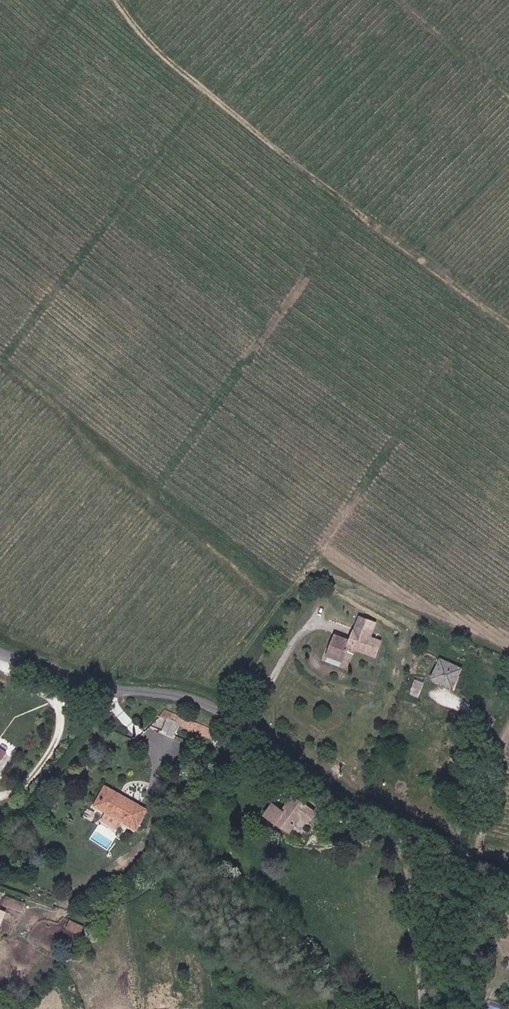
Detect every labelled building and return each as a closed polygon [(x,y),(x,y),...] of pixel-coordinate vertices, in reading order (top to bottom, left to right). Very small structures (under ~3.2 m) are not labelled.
[(351,641),(337,633),(327,652),(341,660),(349,646),(374,660),(382,646),(356,632),(351,641)] [(463,672),(443,660),(430,680),(451,692),(463,672)] [(77,702),(60,697),(58,707),(75,710),(77,702)] [(183,724),(172,718),(167,728),(178,734),(183,724)] [(0,742),(0,767),(5,770),(16,753),(0,742)] [(106,791),(100,803),(139,825),(149,807),(126,794),(123,799),(106,791)] [(273,812),(296,832),(301,826),(307,831),(320,816),(300,799),(290,811),(281,804),(273,812)] [(23,911),(26,902),(8,895),(4,904),(23,911)]
